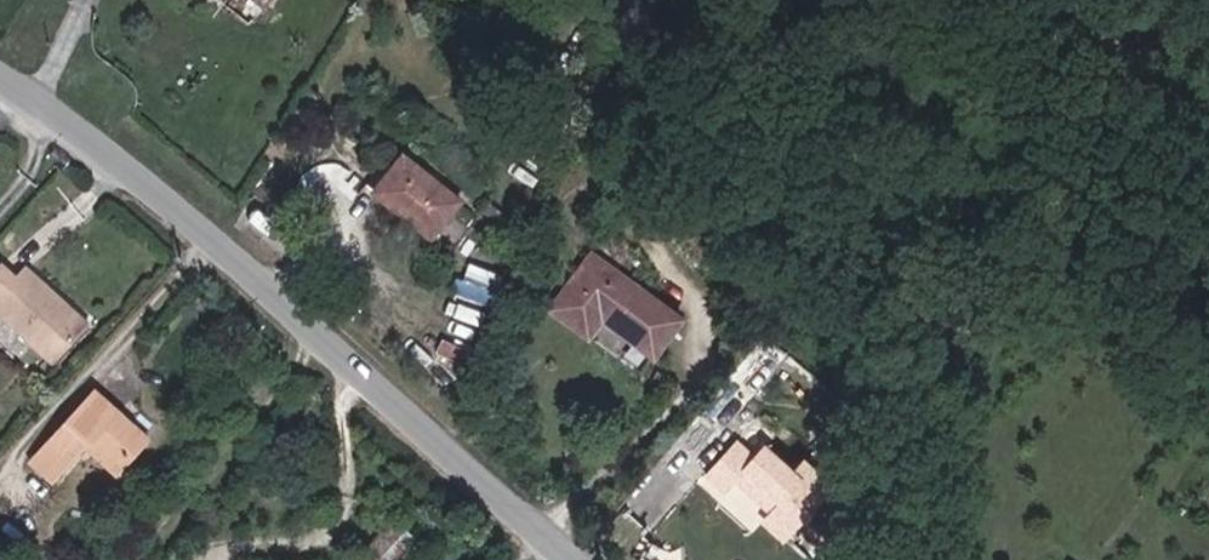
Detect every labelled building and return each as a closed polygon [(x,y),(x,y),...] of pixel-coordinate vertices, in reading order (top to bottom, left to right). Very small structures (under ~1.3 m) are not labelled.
[(428,131),(395,170),(423,195),(435,180),(466,208),(489,183),(428,131)] [(423,195),(454,221),(466,208),(435,180),(423,195)] [(620,230),(576,284),(613,315),(627,298),(679,341),(707,306),(620,230)] [(64,268),(38,245),(28,256),(11,241),(0,253),(0,275),(63,334),(91,304),(58,275),(64,268)] [(613,315),(665,357),(679,341),(627,298),(613,315)] [(125,466),(153,434),(99,388),(36,458),(58,478),(98,440),(125,466)] [(787,499),(808,518),(848,477),(818,451),(806,463),(778,435),(769,447),(750,431),(721,464),(738,481),(751,465),(773,464),(796,490),(787,499)] [(773,464),(751,465),(787,499),(796,490),(773,464)] [(775,510),(797,530),(808,518),(787,499),(775,510)]
